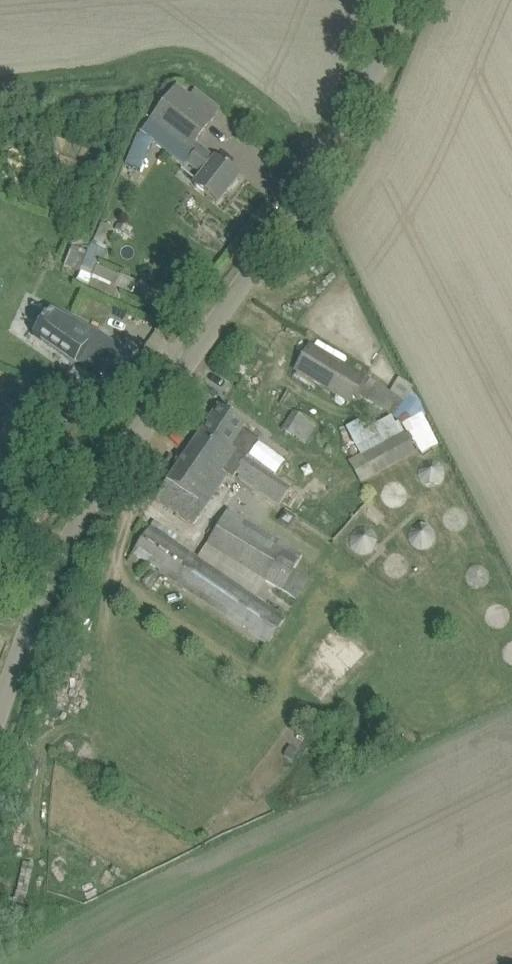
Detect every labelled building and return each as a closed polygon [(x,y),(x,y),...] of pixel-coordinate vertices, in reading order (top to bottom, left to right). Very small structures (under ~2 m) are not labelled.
[(152,120),(143,133),(153,141),(185,166),(188,162),(200,146),(196,143),(205,130),(213,120),(175,91),(167,101),(152,120)] [(138,135),(126,166),(141,172),(153,141),(138,135)] [(195,186),(202,191),(218,204),(239,177),(216,159),(200,146),(188,162),(203,175),(195,186)] [(73,247),(65,266),(79,272),(88,253),(73,247)] [(81,274),(78,281),(89,286),(100,261),(90,256),(88,256),(80,274),(81,274)] [(73,366),(76,363),(119,383),(130,359),(91,341),(94,336),(50,316),(34,340),(73,366)] [(365,378),(328,355),(311,345),(296,370),(350,403),(365,378)] [(219,407),(156,499),(172,510),(195,525),(229,474),(233,476),(237,471),(247,478),(245,481),(280,505),(292,488),(247,459),(259,440),(243,430),(246,425),(236,418),(220,407),(219,407)] [(282,430),(304,443),(315,425),(293,412),(282,430)] [(408,433),(395,440),(405,459),(418,452),(408,433)] [(382,447),(362,457),(373,477),(392,466),(382,447)] [(421,463),(419,481),(436,483),(438,465),(421,463)] [(435,546),(430,523),(410,527),(415,550),(435,546)] [(220,524),(208,546),(217,552),(231,559),(230,560),(241,566),(297,599),(308,581),(293,572),(303,557),(273,540),(266,551),(220,524)] [(134,554),(150,565),(268,645),(286,619),(152,528),(134,554)] [(374,553),(377,534),(355,531),(352,550),(374,553)] [(386,562),(390,574),(405,569),(401,557),(386,562)]
